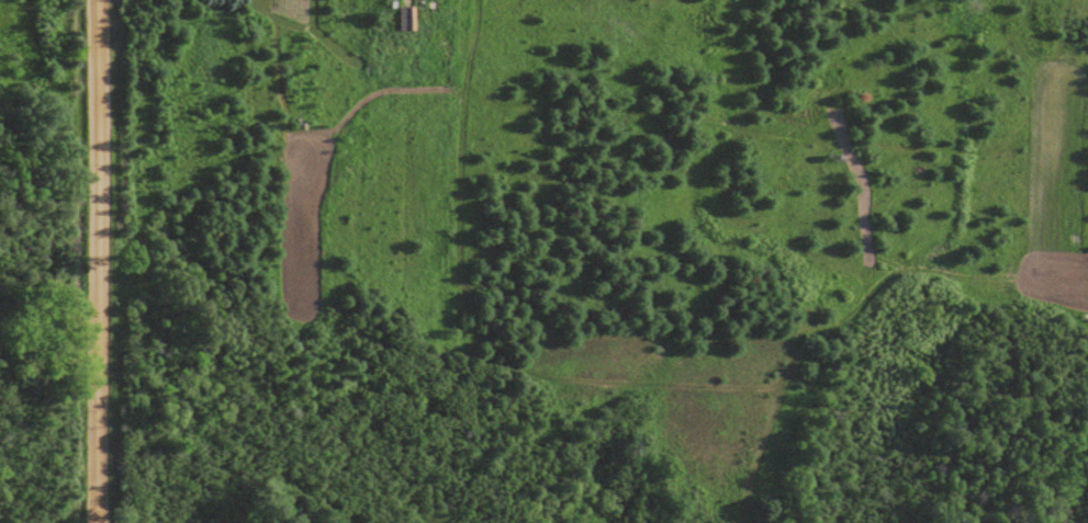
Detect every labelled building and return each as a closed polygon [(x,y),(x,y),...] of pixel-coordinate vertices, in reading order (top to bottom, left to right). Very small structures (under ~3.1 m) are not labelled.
[(402,31),(418,31),(418,6),(402,6),(402,31)]
